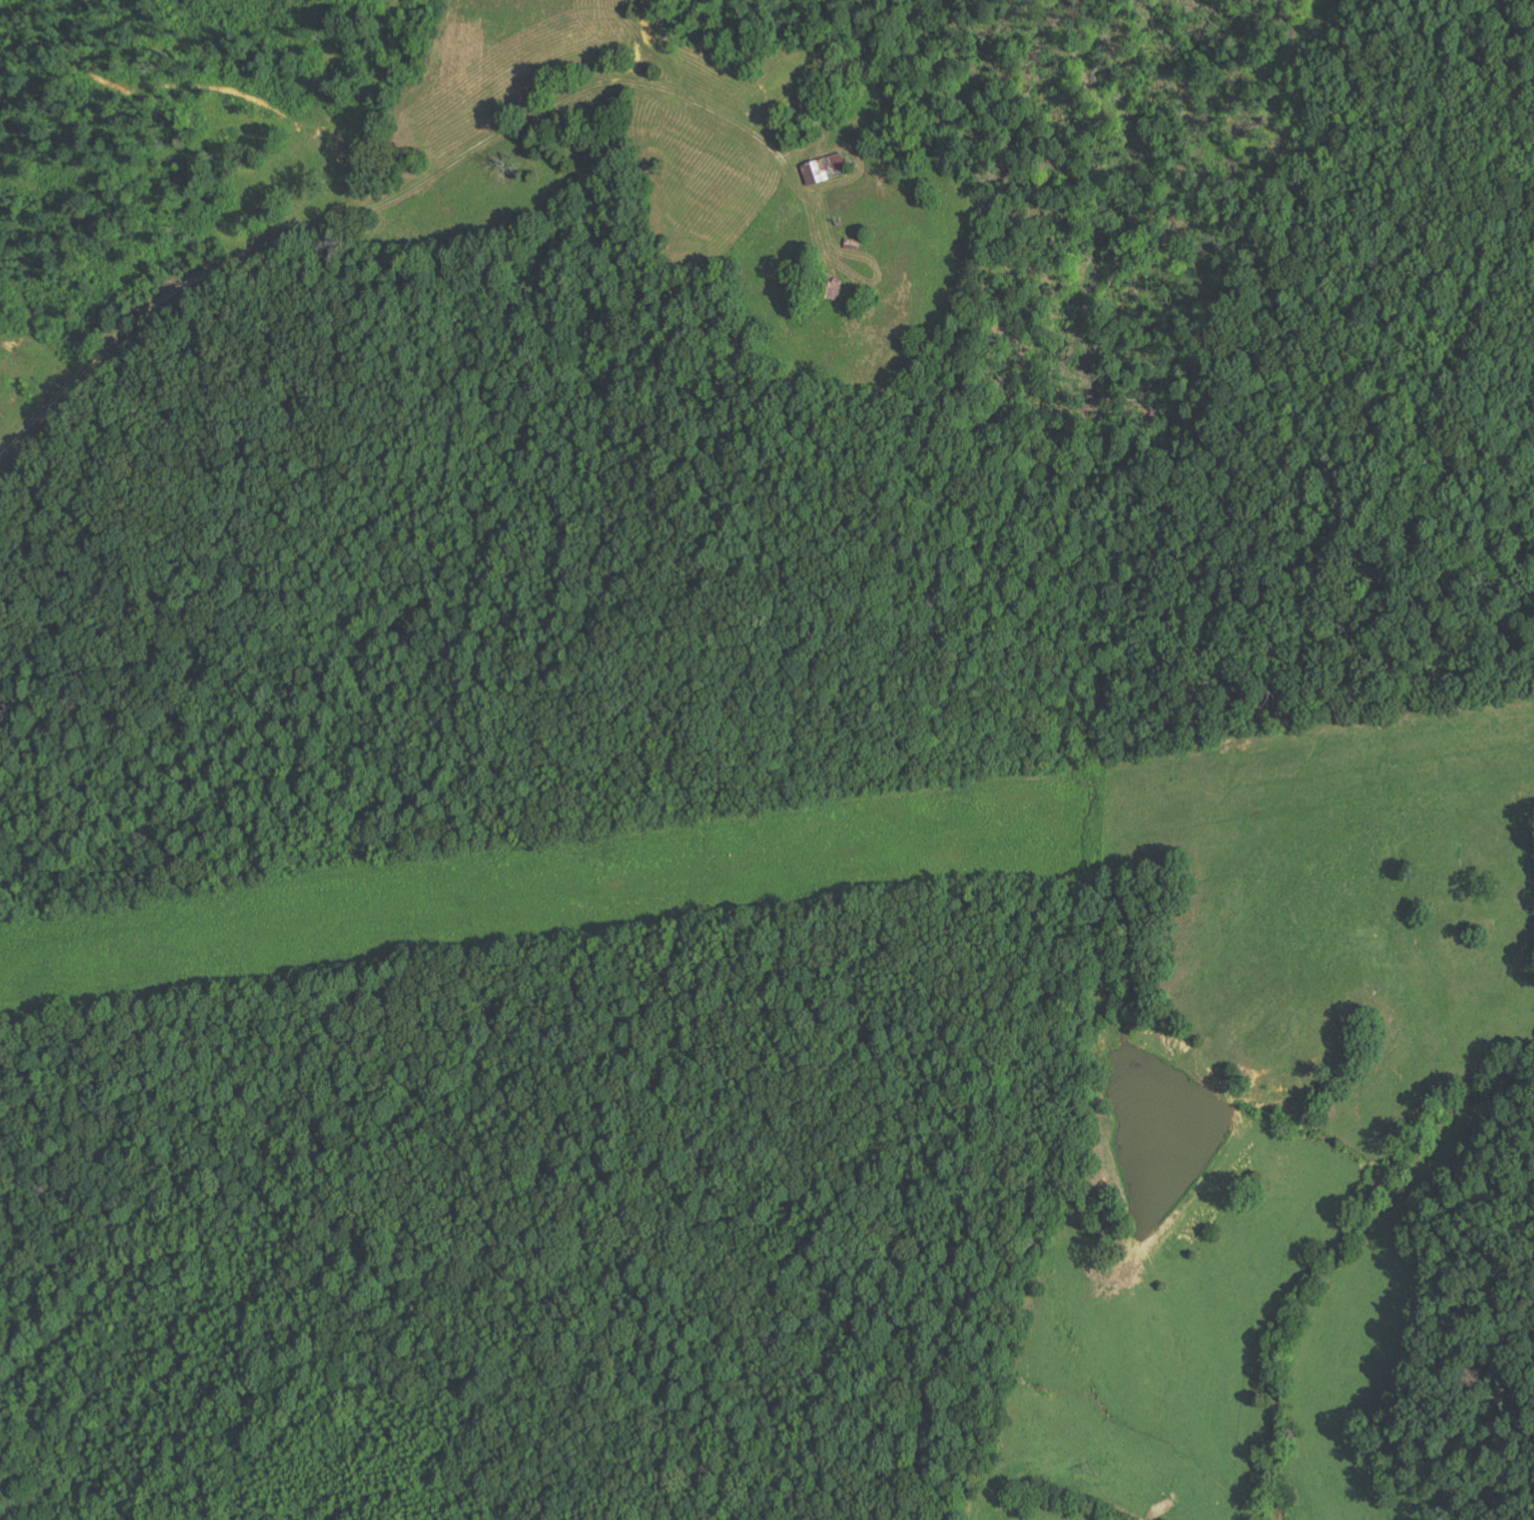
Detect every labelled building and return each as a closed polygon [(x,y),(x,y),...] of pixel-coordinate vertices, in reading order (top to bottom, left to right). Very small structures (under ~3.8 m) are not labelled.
[(802,165),(808,185),(849,172),(842,152),(802,165)]
